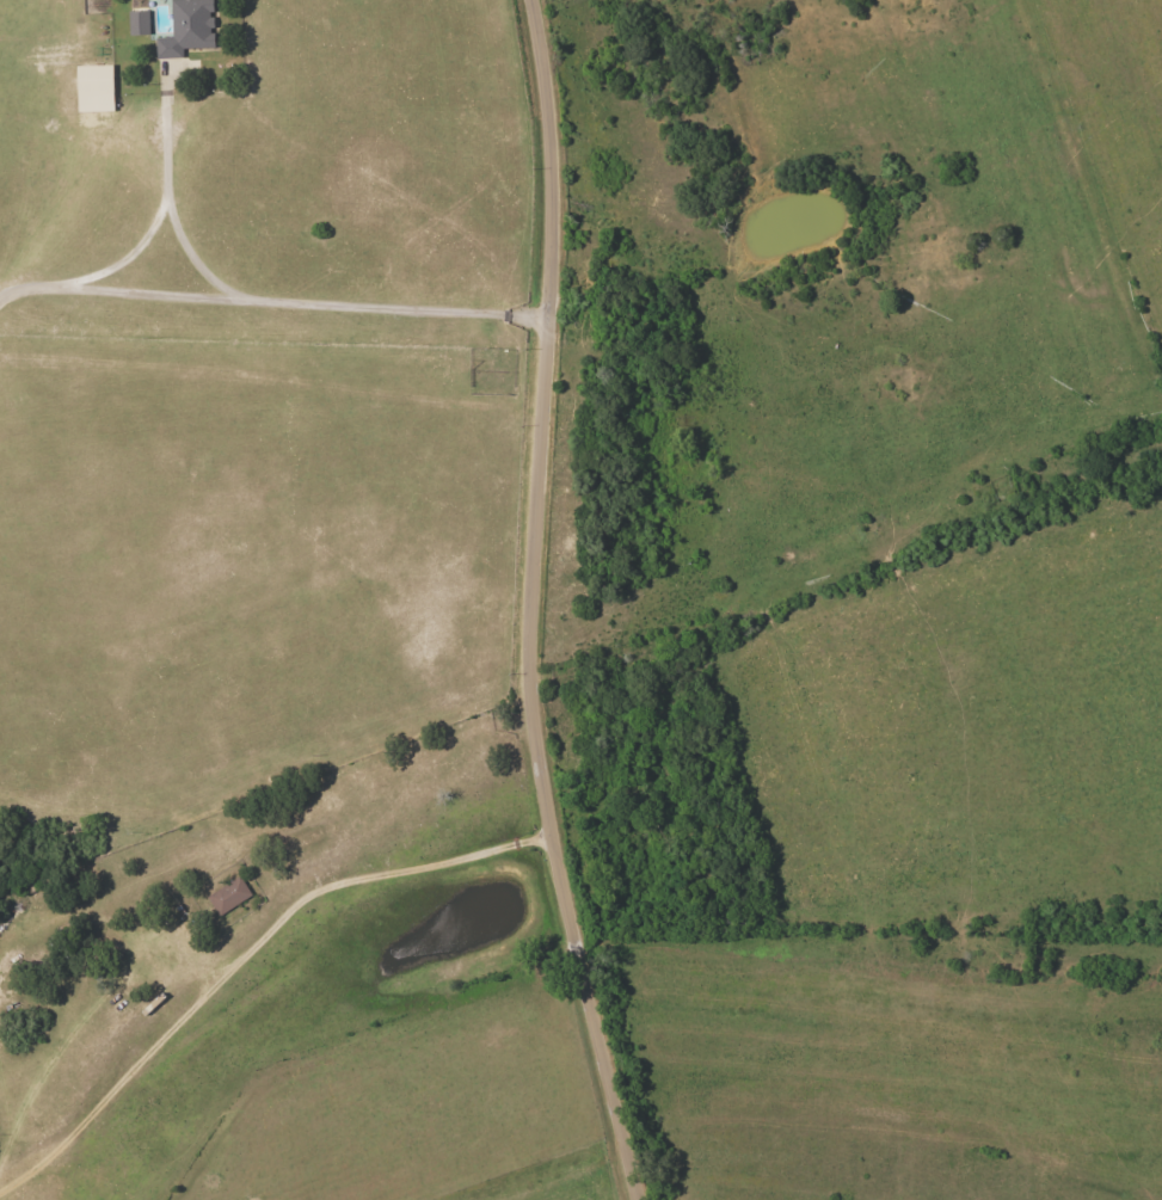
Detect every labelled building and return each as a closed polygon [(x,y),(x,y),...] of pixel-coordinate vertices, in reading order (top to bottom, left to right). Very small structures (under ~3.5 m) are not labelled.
[(212,0),(170,0),(171,38),(156,38),(156,59),(182,59),(182,49),(212,49),(212,0)] [(148,35),(148,11),(128,11),(129,35),(148,35)] [(111,65),(74,66),(76,112),(113,111),(111,65)] [(251,896),(239,877),(206,897),(218,916),(251,896)]
